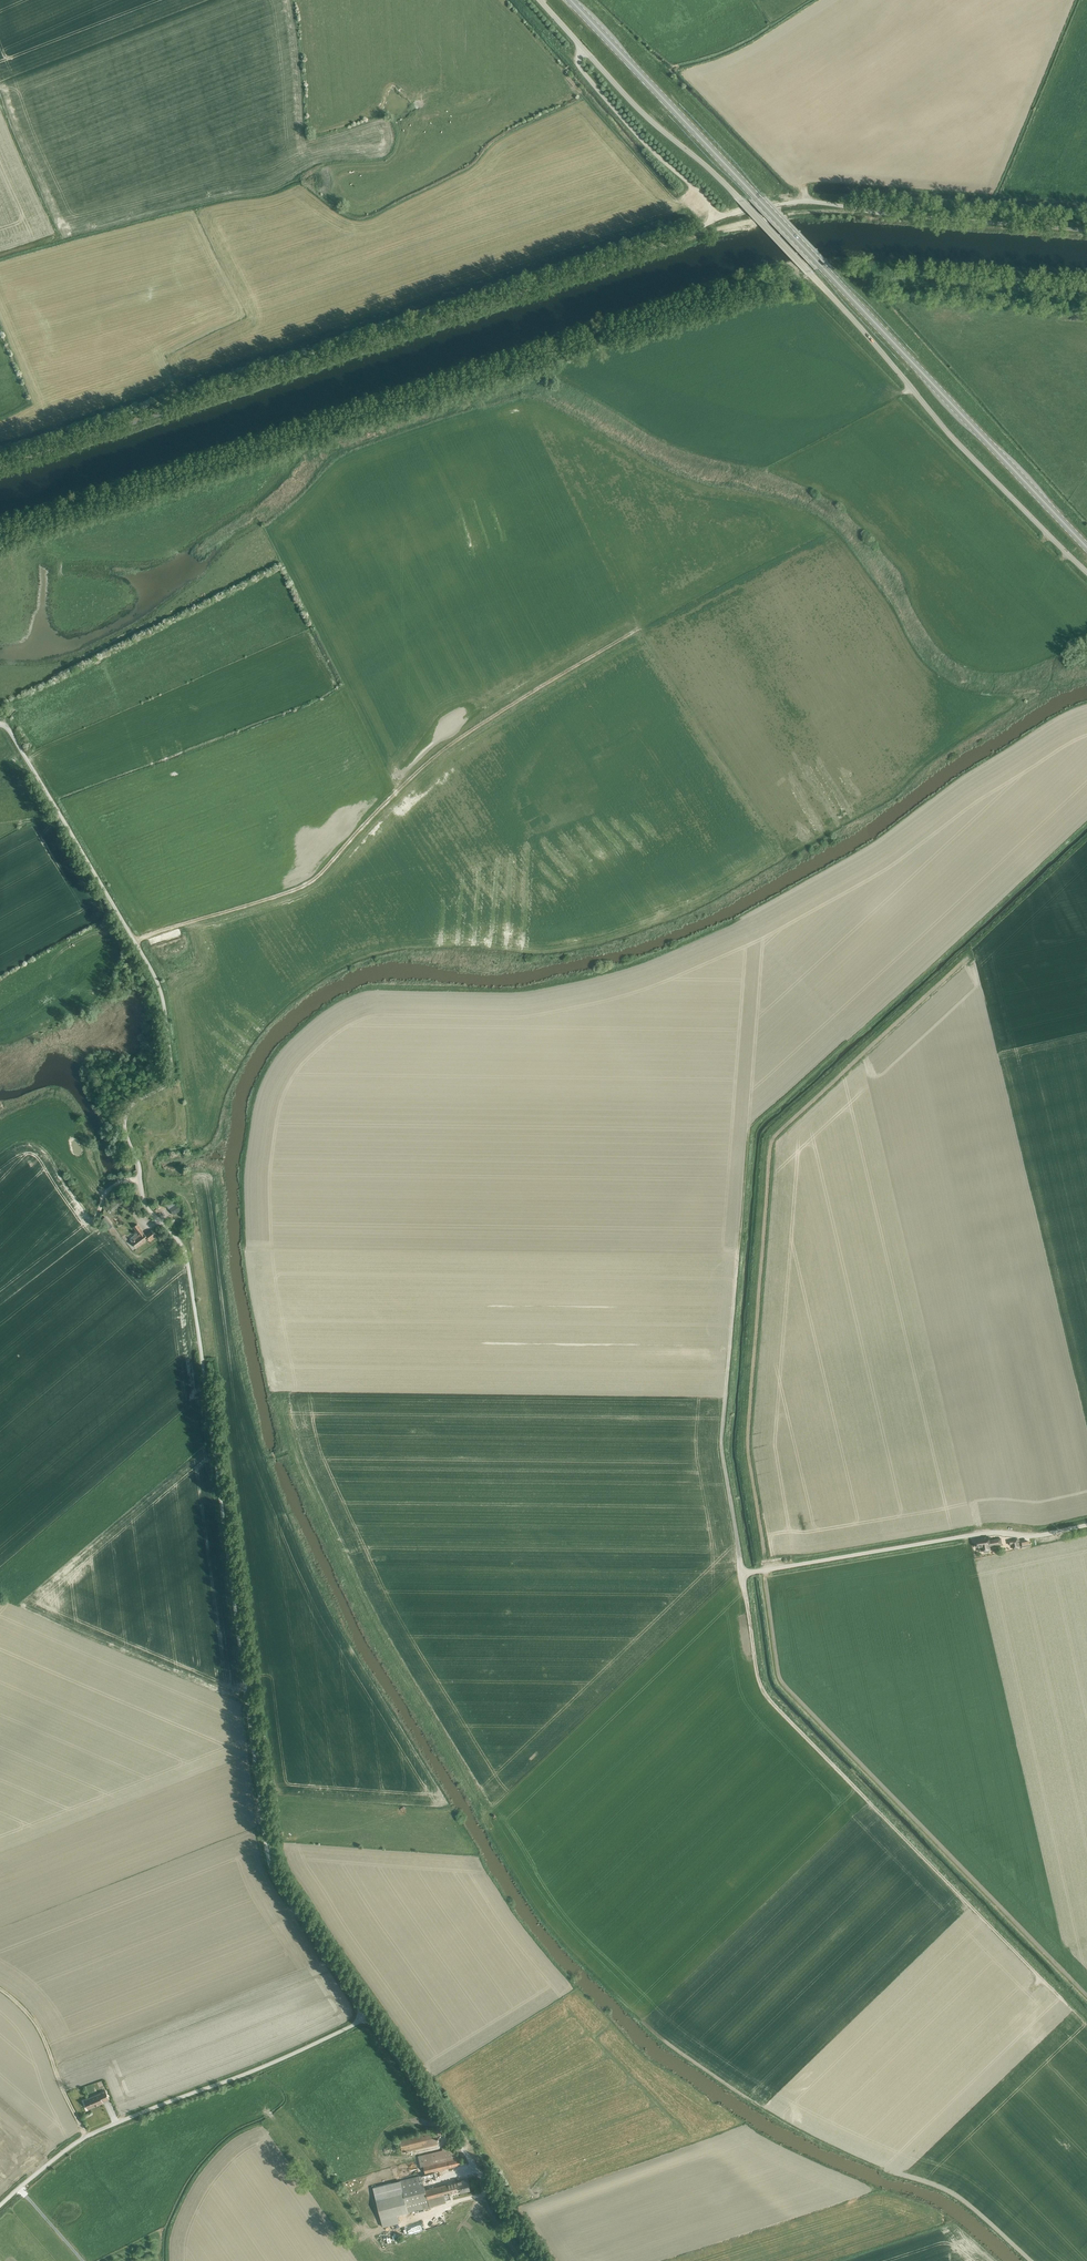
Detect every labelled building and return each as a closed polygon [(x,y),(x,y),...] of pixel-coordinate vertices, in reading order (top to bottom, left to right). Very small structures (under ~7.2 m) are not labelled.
[(175,1205),(170,1209),(174,1214),(182,1209),(176,1202),(182,1198),(180,1196),(177,1198),(174,1199),(175,1200),(172,1201),(175,1205)] [(119,1198),(110,1205),(115,1210),(123,1203),(119,1198)] [(107,1217),(100,1222),(102,1225),(104,1223),(109,1229),(114,1226),(107,1217)] [(133,1227),(138,1232),(130,1238),(137,1248),(148,1239),(150,1241),(157,1236),(152,1230),(146,1234),(138,1224),(133,1227)] [(989,1537),(977,1539),(978,1546),(984,1545),(985,1549),(991,1548),(991,1546),(1000,1545),(999,1539),(990,1540),(989,1537)] [(84,2099),(88,2108),(103,2102),(103,2101),(110,2098),(106,2090),(84,2099)] [(402,2151),(402,2152),(411,2149),(411,2150),(438,2144),(434,2130),(399,2138),(401,2146),(402,2151)] [(423,2165),(425,2173),(460,2164),(458,2153),(451,2144),(442,2147),(442,2150),(418,2155),(420,2166),(423,2165)] [(435,2172),(400,2180),(408,2211),(446,2202),(445,2199),(450,2198),(449,2192),(450,2192),(450,2193),(460,2190),(460,2192),(470,2190),(467,2179),(425,2189),(424,2183),(437,2180),(435,2172)] [(408,2211),(400,2180),(373,2187),(376,2199),(398,2193),(403,2213),(408,2211)] [(376,2199),(383,2226),(400,2222),(397,2214),(403,2213),(398,2193),(376,2199)]
